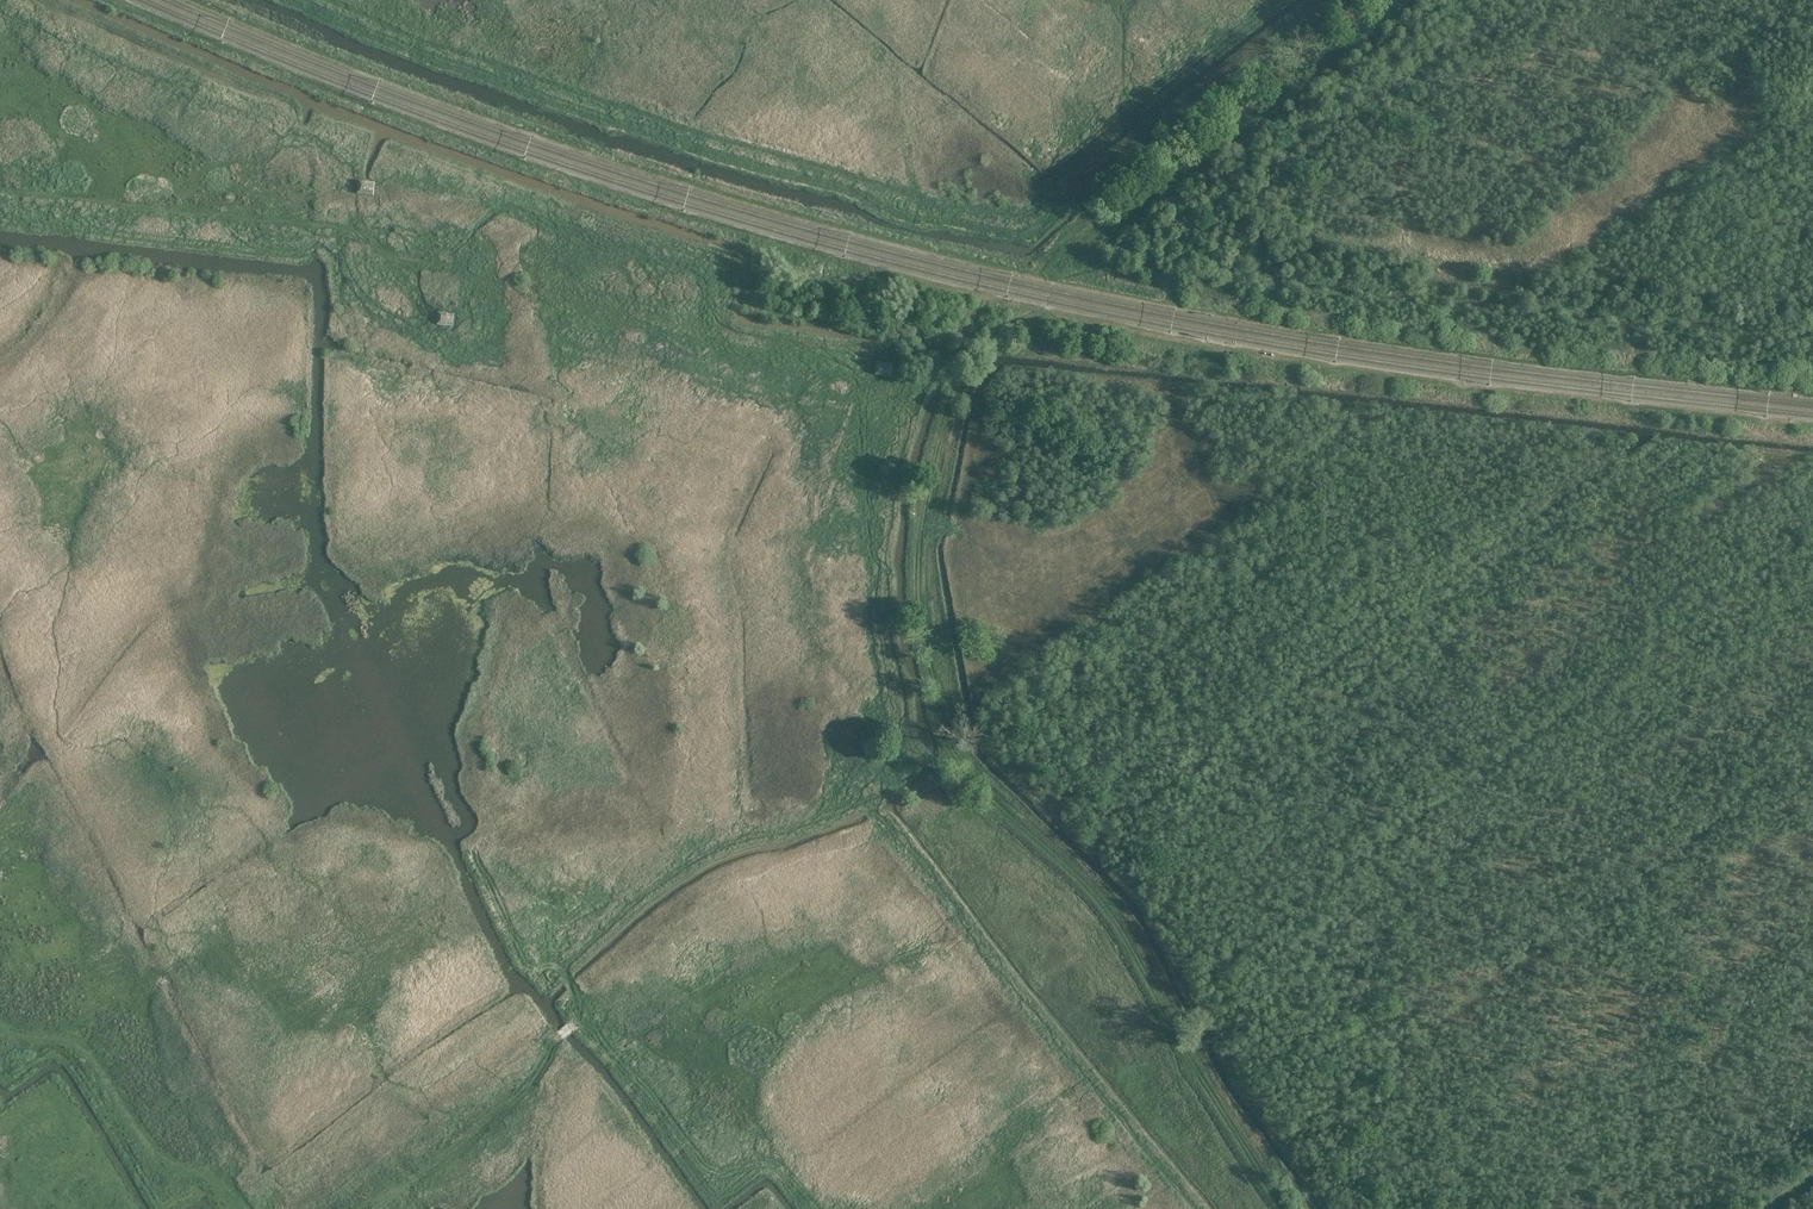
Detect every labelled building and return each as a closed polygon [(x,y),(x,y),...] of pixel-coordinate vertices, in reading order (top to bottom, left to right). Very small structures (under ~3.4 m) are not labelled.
[(373,195),(374,182),(357,181),(356,194),(373,195)] [(455,325),(456,313),(439,312),(439,325),(455,325)] [(891,376),(892,363),(875,362),(874,374),(891,376)] [(883,754),(880,741),(864,745),(867,757),(883,754)]
